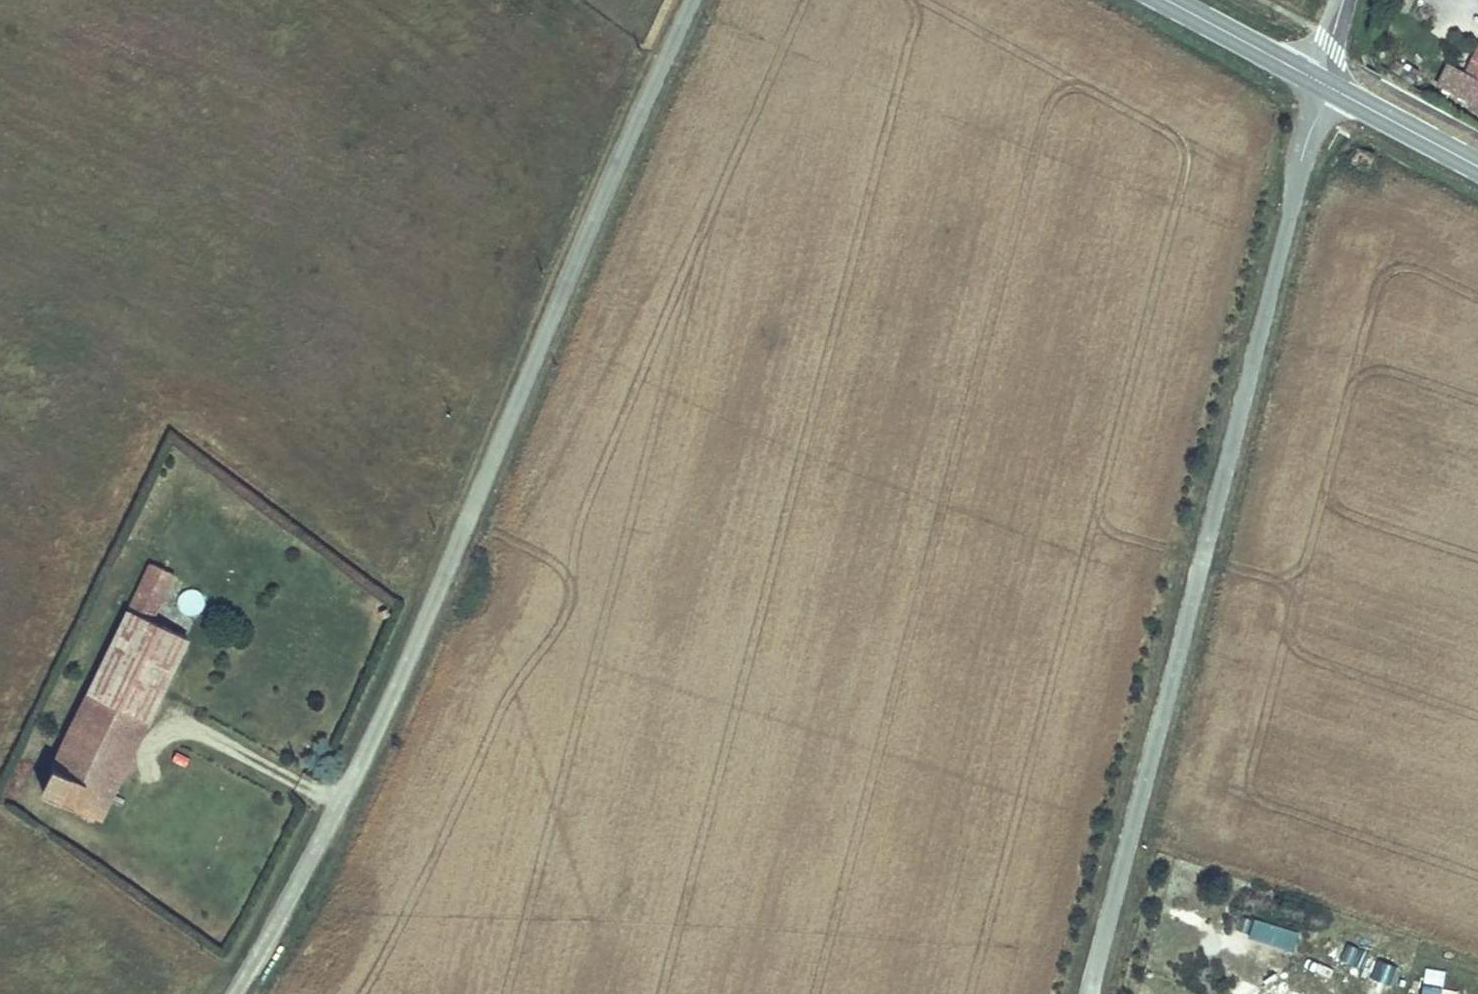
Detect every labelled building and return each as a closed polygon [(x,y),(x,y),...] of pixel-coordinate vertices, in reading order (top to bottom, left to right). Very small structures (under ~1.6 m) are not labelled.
[(1470,82),(1477,85),(1477,56),(1477,55),(1465,80),(1470,82)] [(1470,82),(1460,104),(1470,109),(1468,114),(1477,119),(1477,85),(1470,82)] [(171,577),(150,566),(86,695),(144,725),(176,664),(186,641),(150,623),(171,577)] [(144,725),(86,695),(50,768),(81,784),(70,806),(97,819),(144,725)] [(81,784),(50,768),(38,791),(70,806),(81,784)] [(1246,936),(1295,950),(1301,931),(1252,917),(1246,936)] [(1377,958),(1372,978),(1392,983),(1398,963),(1377,958)] [(1443,987),(1424,983),(1422,993),(1441,993),(1443,987)]
